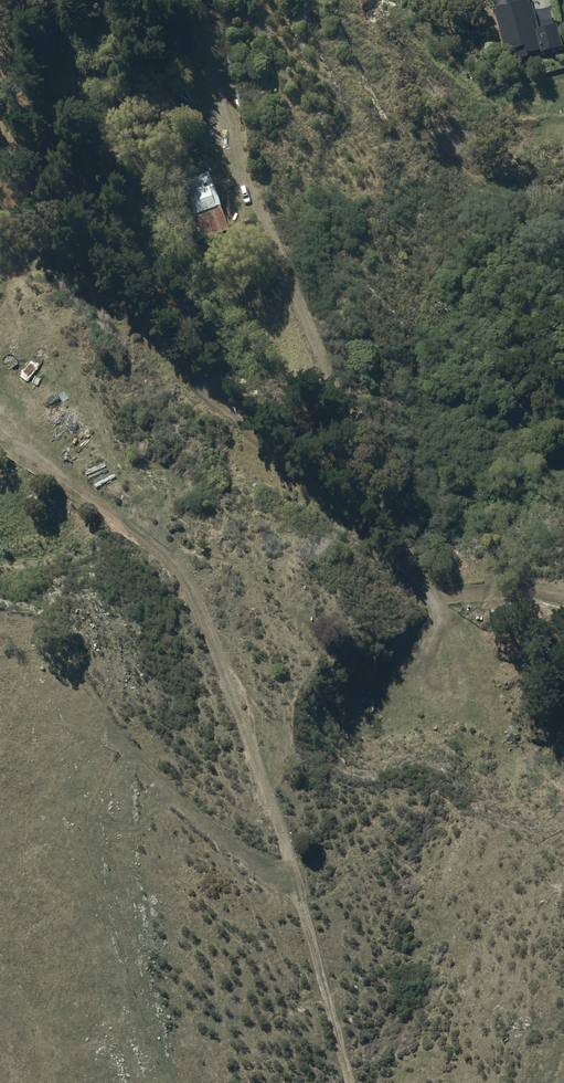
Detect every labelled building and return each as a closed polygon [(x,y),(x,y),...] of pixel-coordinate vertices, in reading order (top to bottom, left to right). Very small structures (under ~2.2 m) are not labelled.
[(508,9),(493,13),(505,55),(512,53),(515,63),(562,49),(556,27),(539,32),(532,7),(529,8),(526,0),(506,0),(508,9)] [(229,231),(209,175),(177,187),(197,242),(229,231)]
